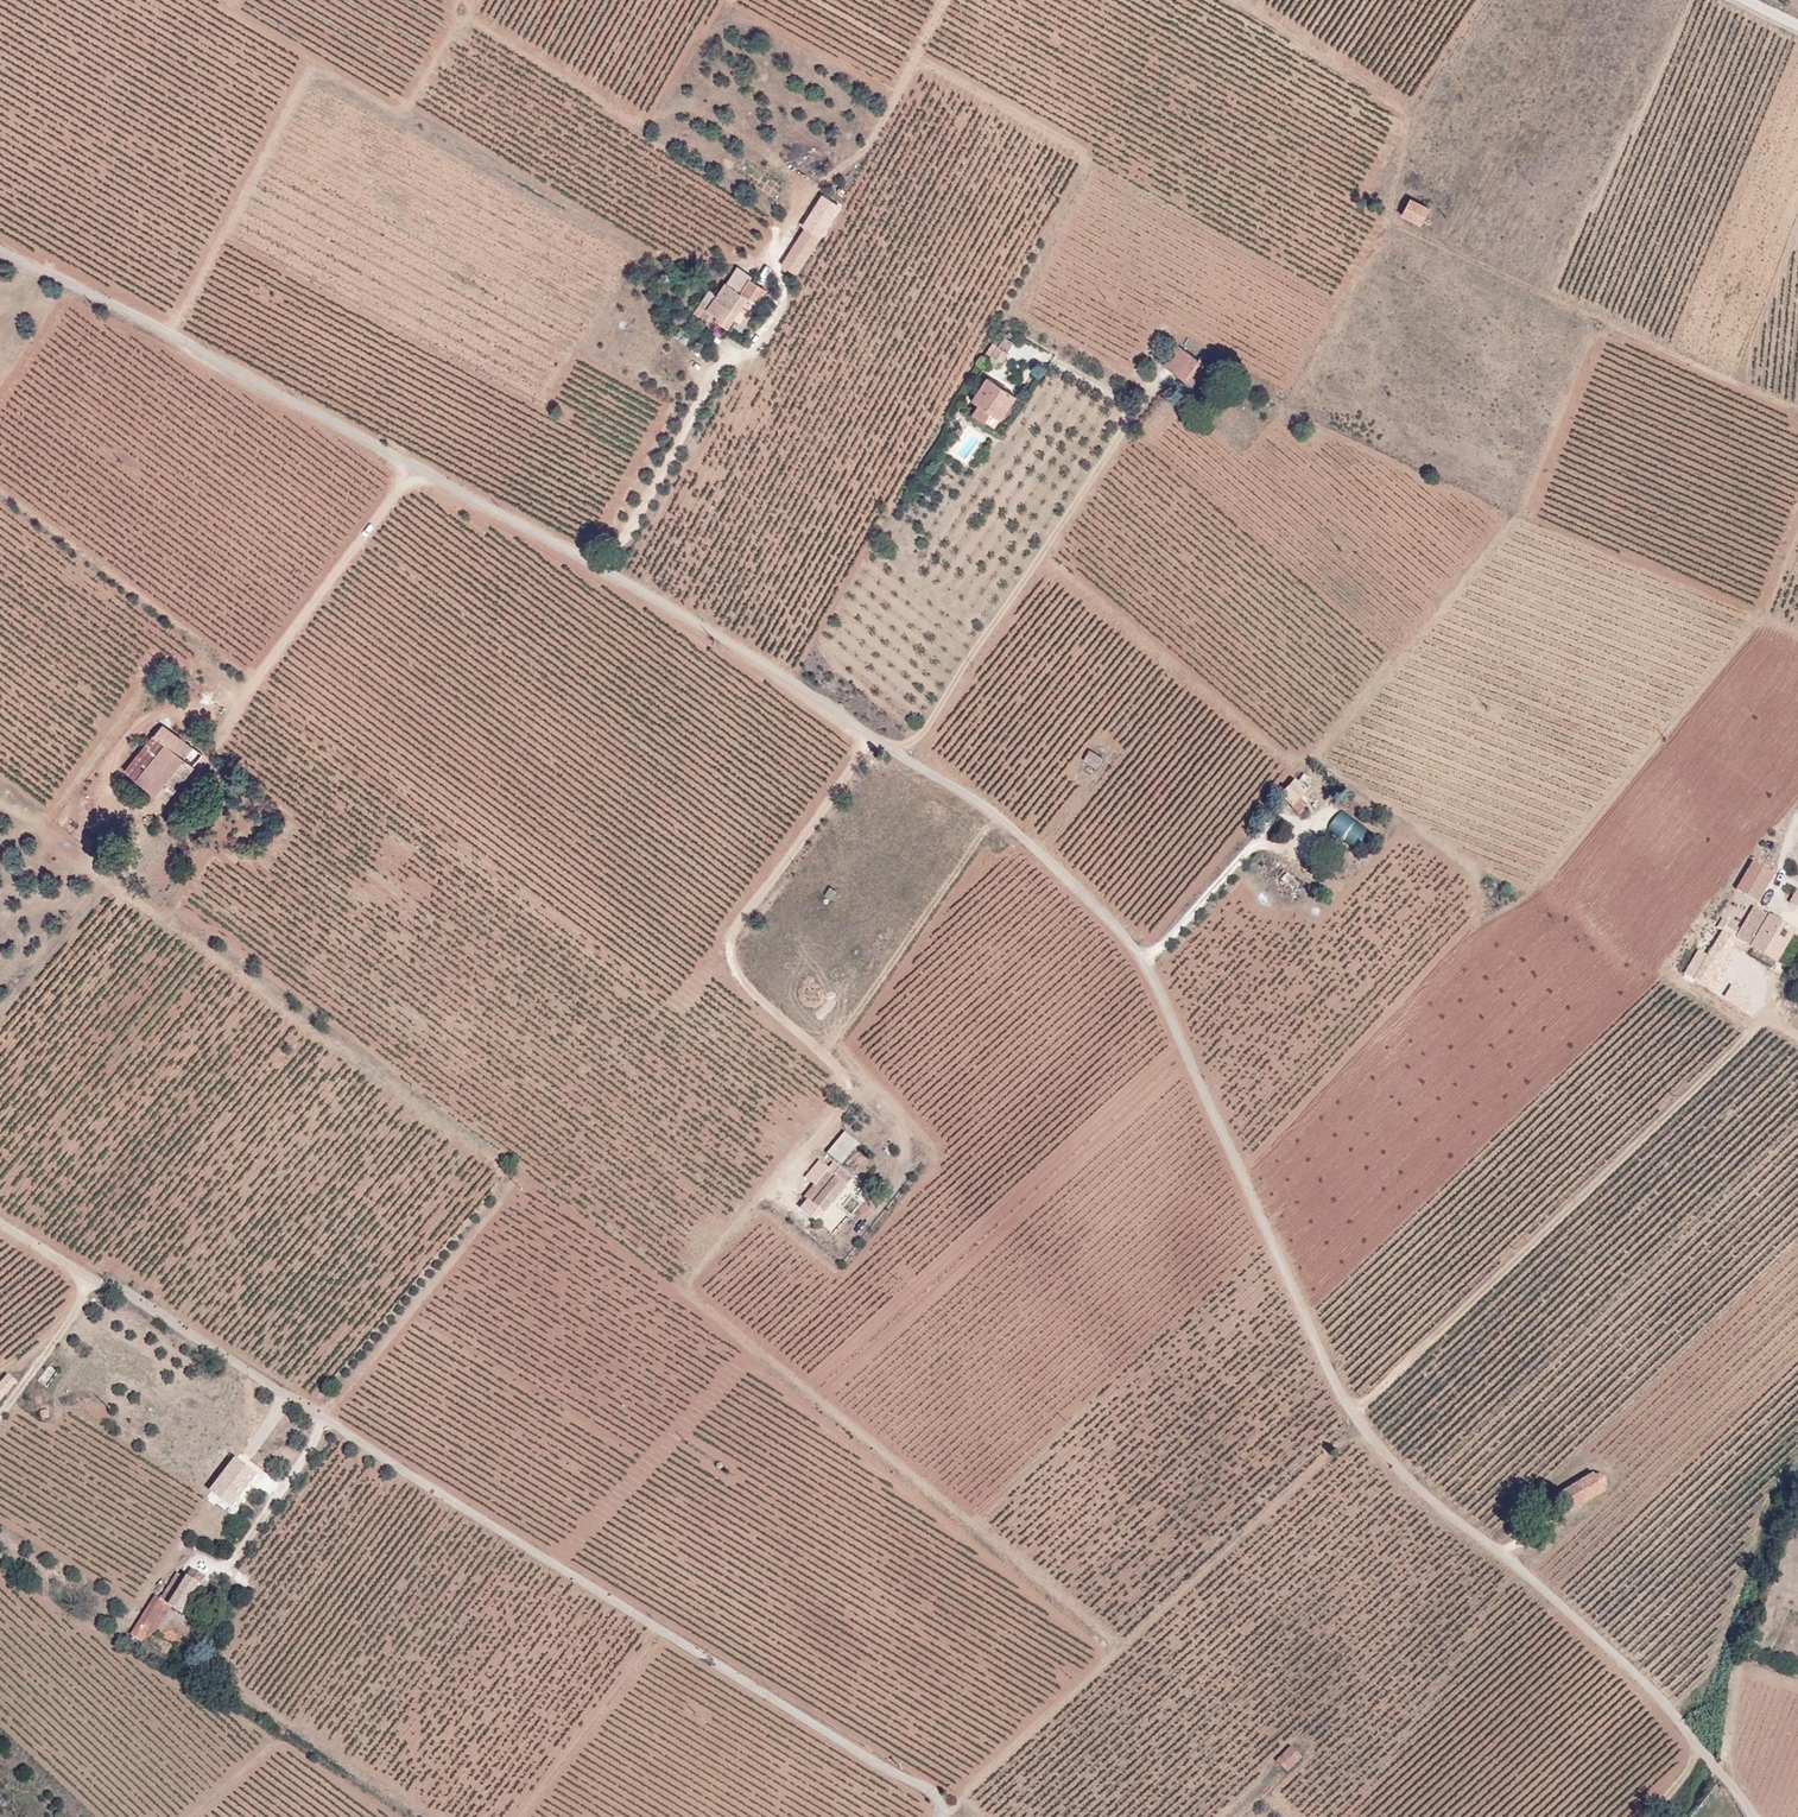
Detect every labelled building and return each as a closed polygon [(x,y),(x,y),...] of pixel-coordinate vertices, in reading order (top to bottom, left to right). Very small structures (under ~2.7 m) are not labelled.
[(1408,219),(1427,228),(1435,210),(1417,201),(1408,219)] [(807,229),(782,266),(799,277),(824,240),(807,229)] [(784,245),(777,256),(783,260),(790,249),(784,245)] [(719,296),(711,292),(702,307),(720,319),(718,322),(731,329),(741,312),(747,316),(750,311),(754,313),(768,290),(751,280),(743,294),(727,285),(719,296)] [(1012,344),(1016,336),(1007,331),(1003,339),(1012,344)] [(998,350),(1007,355),(1012,344),(1003,339),(998,350)] [(995,358),(1003,363),(1007,355),(998,350),(995,358)] [(1201,390),(1214,371),(1184,351),(1171,370),(1201,390)] [(1001,406),(1010,413),(1024,388),(995,370),(981,395),(988,399),(982,408),(995,416),(1001,406)] [(1210,396),(1223,378),(1214,371),(1201,390),(1210,396)] [(124,773),(133,780),(139,786),(162,804),(199,756),(170,734),(161,726),(124,773)] [(1103,751),(1094,746),(1088,756),(1097,761),(1103,751)] [(1303,771),(1296,779),(1293,776),(1277,794),(1292,806),(1307,789),(1303,785),(1311,777),(1303,771)] [(221,773),(214,782),(223,789),(231,780),(221,773)] [(1360,848),(1372,829),(1344,812),(1332,830),(1360,848)] [(1732,887),(1755,901),(1773,873),(1750,858),(1732,887)] [(1797,910),(1797,909),(1797,896),(1793,892),(1786,903),(1797,910)] [(1741,927),(1735,935),(1775,961),(1794,931),(1754,906),(1741,927)] [(1735,935),(1741,927),(1721,916),(1717,924),(1722,927),(1692,976),(1706,984),(1730,941),(1735,935)] [(1723,991),(1719,999),(1743,1014),(1748,1006),(1723,991)] [(839,1144),(852,1129),(844,1122),(831,1137),(839,1144)] [(803,1192),(822,1209),(845,1182),(826,1165),(803,1192)] [(1663,1289),(1672,1299),(1684,1288),(1675,1278),(1663,1289)] [(10,1383),(0,1375),(0,1394),(10,1383)] [(210,1484),(232,1503),(263,1467),(241,1448),(210,1484)] [(1569,1509),(1578,1505),(1605,1489),(1606,1487),(1606,1484),(1605,1480),(1604,1477),(1601,1474),(1599,1473),(1595,1472),(1591,1471),(1587,1476),(1558,1492),(1569,1509)] [(171,1570),(161,1564),(144,1591),(150,1595),(168,1607),(191,1571),(177,1561),(171,1570)] [(1274,1759),(1283,1770),(1296,1757),(1287,1746),(1274,1759)]
